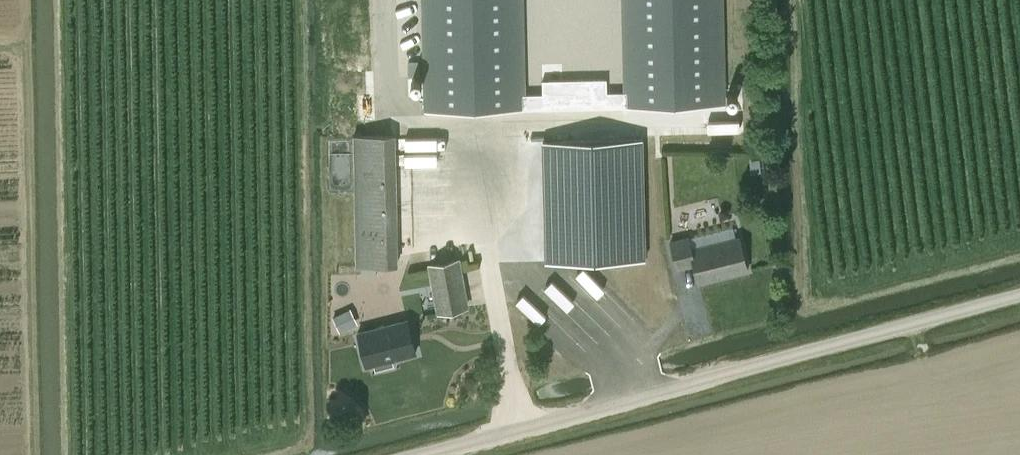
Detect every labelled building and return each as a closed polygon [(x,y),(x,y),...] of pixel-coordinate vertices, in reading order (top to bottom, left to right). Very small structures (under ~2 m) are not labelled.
[(424,110),(527,108),(524,0),(423,0),(424,110)] [(624,106),(727,103),(724,0),(621,0),(624,106)] [(699,122),(698,113),(670,114),(671,123),(699,122)] [(396,136),(353,137),(356,266),(360,266),(360,277),(378,277),(378,265),(398,265),(396,136)] [(643,139),(562,139),(562,173),(601,173),(601,259),(643,259),(643,139)] [(738,236),(692,248),(689,235),(669,240),(677,269),(693,264),(698,283),(748,269),(738,236)] [(469,307),(460,258),(460,257),(428,263),(437,313),(469,307)] [(333,316),(339,330),(358,322),(351,308),(333,316)] [(407,318),(357,331),(366,365),(374,363),(375,369),(393,364),(392,358),(416,352),(407,318)]
